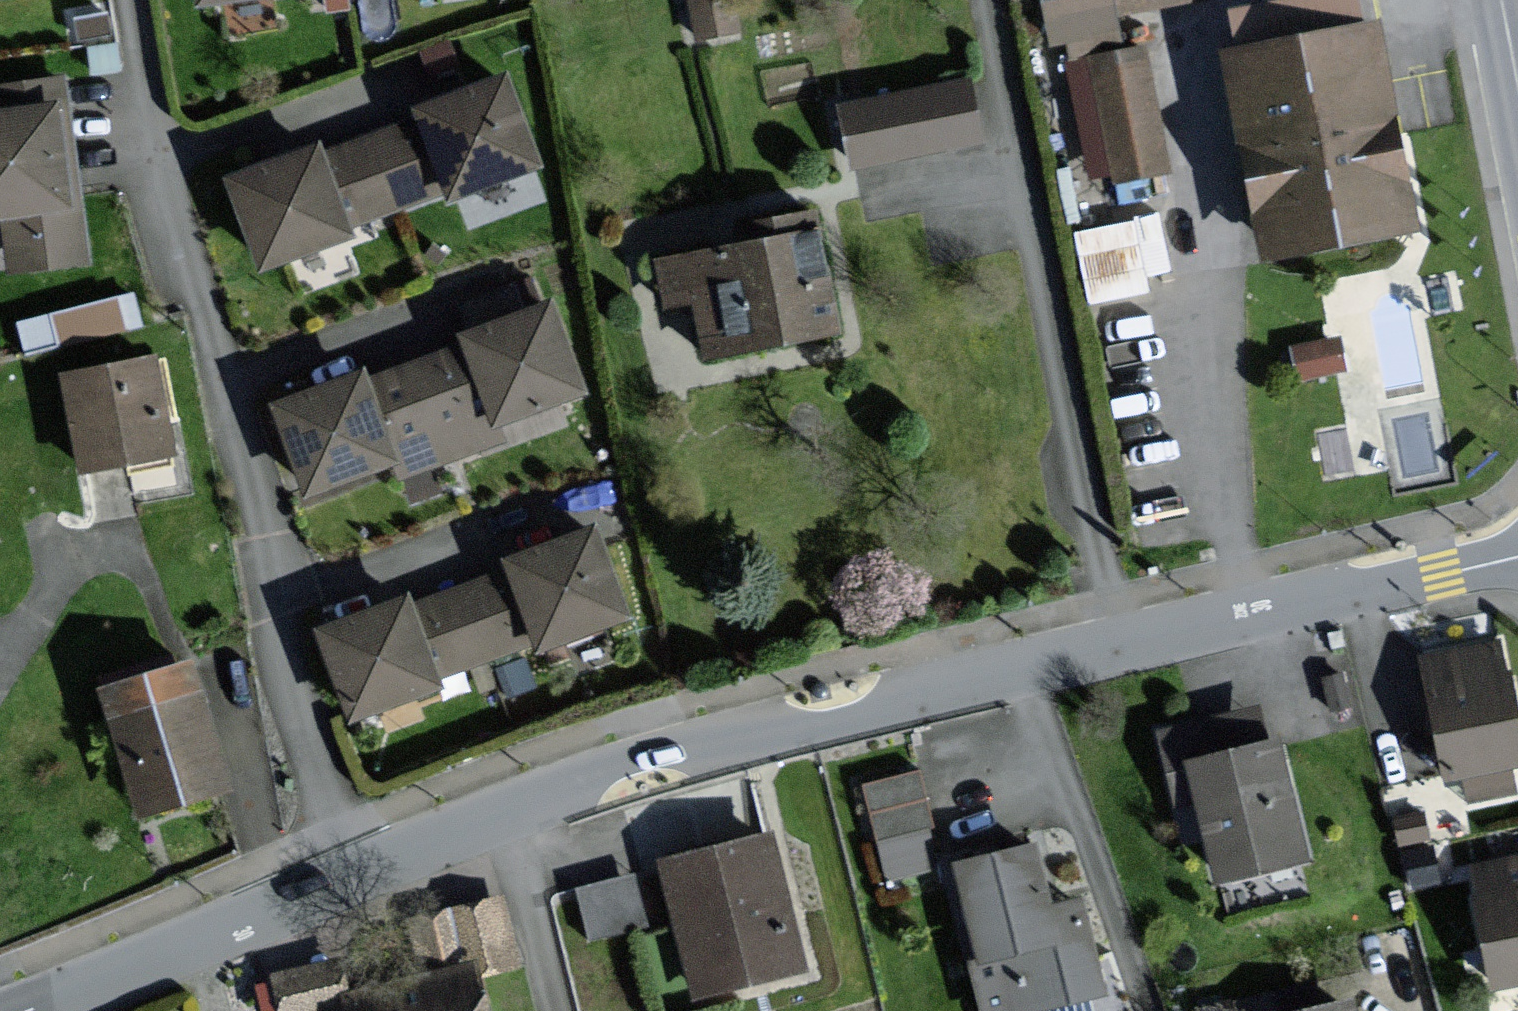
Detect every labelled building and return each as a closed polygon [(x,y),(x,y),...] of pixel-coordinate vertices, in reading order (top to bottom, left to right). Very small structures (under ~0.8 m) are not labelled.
[(200,9),(260,0),(199,0),(200,9)] [(693,45),(740,36),(733,0),(684,0),(693,45)] [(1045,49),(1059,46),(1067,87),(1075,86),(1090,163),(1103,161),(1108,187),(1166,175),(1141,46),(1121,50),(1115,16),(1197,0),(1035,0),(1045,49)] [(1364,27),(1359,0),(1301,0),(1239,13),(1247,51),(1230,54),(1270,254),(1417,225),(1377,25),(1364,27)] [(412,112),(416,121),(370,137),(398,210),(445,192),(450,205),(540,171),(504,78),(412,112)] [(964,82),(836,110),(850,175),(978,148),(964,82)] [(57,105),(0,115),(0,223),(74,211),(57,105)] [(351,227),(398,210),(370,137),(325,155),(322,146),(227,182),(262,275),(356,239),(351,227)] [(840,341),(820,233),(650,265),(659,315),(692,309),(703,367),(840,341)] [(20,309),(28,343),(144,317),(136,284),(20,309)] [(461,337),(464,346),(419,363),(446,435),(493,417),(498,430),(588,396),(553,303),(461,337)] [(180,457),(159,357),(60,377),(80,477),(180,457)] [(404,464),(400,453),(446,435),(419,363),(373,380),(370,372),(275,407),(310,500),(404,464)] [(508,571),(463,588),(490,661),(537,643),(542,655),(632,621),(597,528),(505,563),(508,571)] [(444,678),(490,661),(463,588),(417,605),(414,597),(319,633),(354,725),(448,690),(444,678)] [(1496,637),(1418,651),(1443,786),(1460,783),(1465,808),(1514,799),(1509,774),(1517,772),(1517,700),(1506,635),(1496,637)] [(232,793),(194,663),(101,690),(139,821),(232,793)] [(1282,743),(1183,767),(1213,892),(1270,878),(1312,868),(1282,743)] [(938,861),(915,772),(858,787),(882,876),(938,861)] [(802,976),(768,834),(658,860),(692,1002),(802,976)] [(1040,851),(954,868),(984,1010),(1043,1010),(1105,998),(1085,903),(1052,910),(1040,851)] [(1467,870),(1494,993),(1517,988),(1517,859),(1467,870)] [(578,877),(591,930),(649,915),(636,863),(578,877)] [(520,961),(502,896),(445,912),(461,968),(472,965),(474,974),(520,961)] [(276,975),(285,1010),(327,1010),(347,1006),(336,961),(276,975)] [(472,965),(461,968),(348,997),(352,1010),(483,1010),(474,974),(472,965)] [(1350,998),(1305,1010),(1354,1010),(1350,998)]
